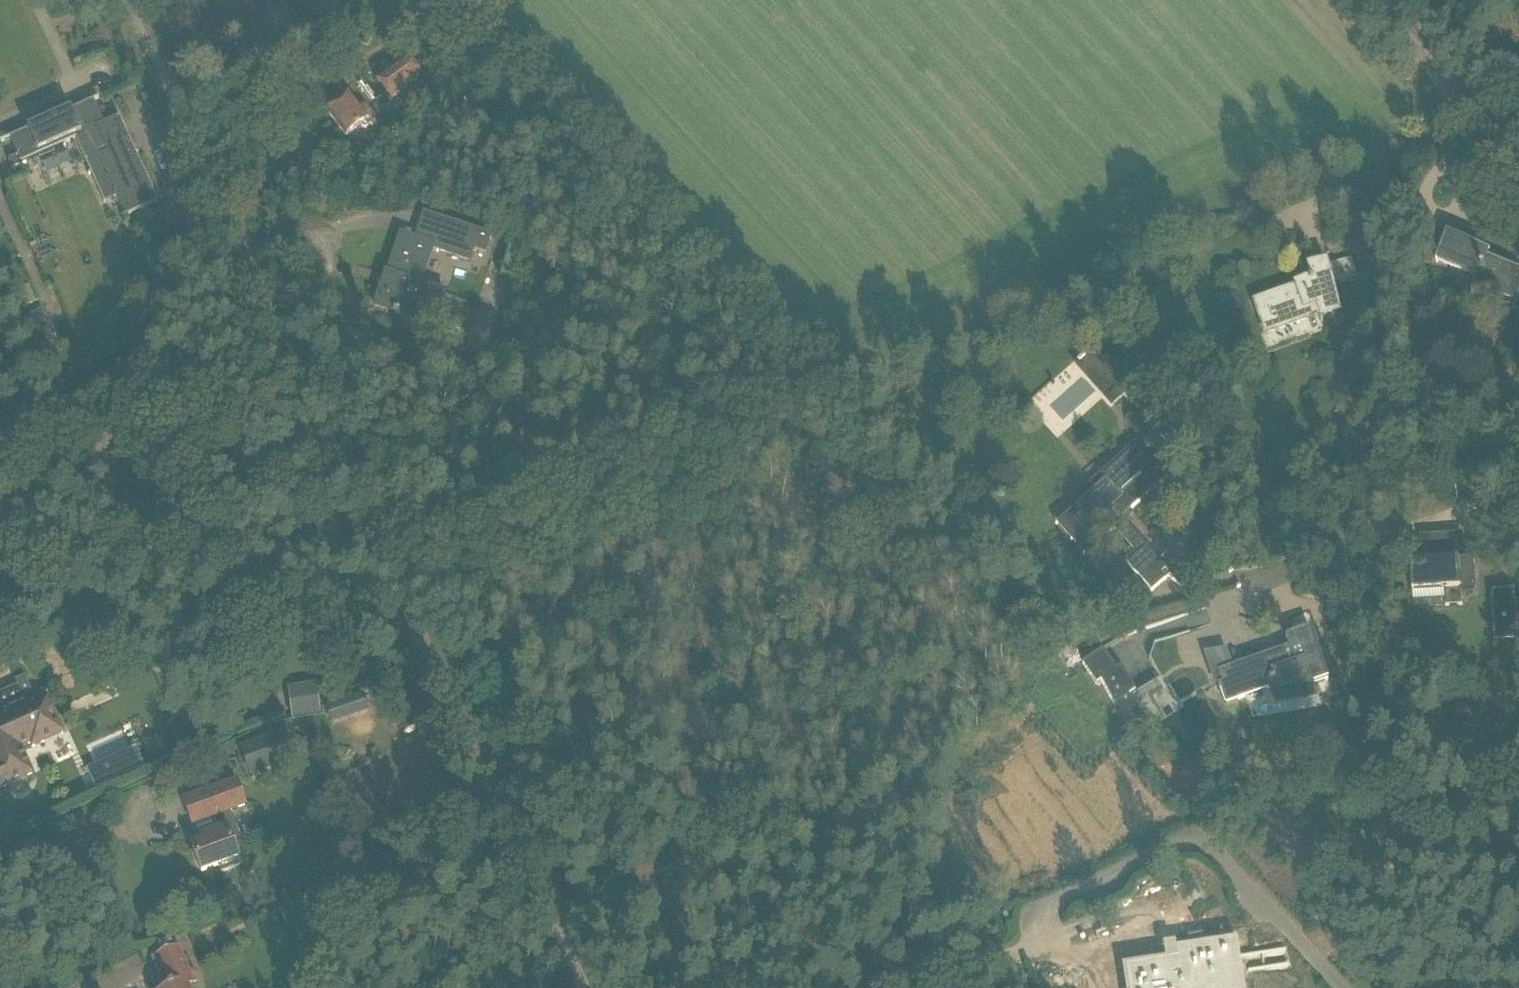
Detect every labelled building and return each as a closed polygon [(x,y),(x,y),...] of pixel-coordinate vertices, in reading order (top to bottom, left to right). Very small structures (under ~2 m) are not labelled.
[(405,6),(393,16),(403,27),(428,6),(424,0),(400,0),(405,6)] [(422,77),(409,59),(406,55),(374,78),(390,100),(422,77)] [(358,110),(347,95),(327,111),(346,135),(371,115),(364,106),(358,110)] [(18,155),(8,160),(12,169),(65,145),(64,143),(75,138),(90,172),(88,173),(89,174),(91,173),(104,203),(105,203),(105,202),(117,196),(125,215),(121,217),(122,218),(158,202),(118,112),(117,113),(118,116),(104,123),(94,100),(99,98),(98,97),(9,137),(18,155)] [(423,211),(413,239),(402,236),(389,275),(387,274),(376,306),(393,311),(392,313),(397,315),(398,313),(404,315),(409,300),(438,310),(443,293),(417,284),(430,249),(470,262),(474,249),(485,253),(491,234),(423,211)] [(1436,260),(1478,277),(1472,292),(1485,297),(1487,290),(1515,302),(1517,302),(1518,297),(1518,268),(1488,256),(1490,250),(1447,232),(1436,260)] [(516,281),(527,243),(511,239),(500,276),(516,281)] [(1339,260),(1326,264),(1325,260),(1307,266),(1310,276),(1306,277),(1307,278),(1293,283),(1295,287),(1254,300),(1266,333),(1319,314),(1320,317),(1341,311),(1333,286),(1345,283),(1339,260)] [(1113,358),(1090,378),(1100,388),(1122,368),(1113,358)] [(1091,524),(1075,539),(1085,551),(1102,536),(1103,538),(1113,528),(1133,550),(1131,552),(1123,560),(1151,591),(1171,574),(1122,520),(1120,518),(1166,476),(1162,471),(1144,451),(1135,441),(1099,474),(1104,480),(1075,507),(1091,524)] [(1421,561),(1411,562),(1413,592),(1445,590),(1446,605),(1462,604),(1462,593),(1476,592),(1474,558),(1465,558),(1449,559),(1448,533),(1430,535),(1432,560),(1421,561)] [(1515,588),(1491,590),(1494,640),(1518,639),(1515,588)] [(1232,666),(1218,671),(1222,683),(1218,684),(1224,702),(1244,695),(1259,690),(1266,688),(1274,685),(1278,696),(1314,690),(1311,682),(1326,677),(1309,628),(1286,636),(1289,646),(1249,660),(1232,665),(1232,666)] [(1071,645),(1067,648),(1072,656),(1076,654),(1071,645)] [(1115,672),(1102,650),(1082,662),(1096,686),(1101,683),(1127,727),(1144,718),(1132,699),(1130,700),(1128,696),(1134,692),(1120,670),(1115,672)] [(8,785),(10,791),(18,793),(26,790),(28,782),(26,777),(32,774),(20,747),(29,744),(31,749),(65,734),(49,697),(11,714),(8,706),(24,699),(18,685),(17,686),(2,693),(0,693),(0,715),(2,719),(0,720),(0,788),(8,785)] [(316,685),(288,689),(292,716),(320,712),(316,685)] [(363,694),(326,706),(331,722),(368,710),(363,694)] [(296,761),(285,730),(239,746),(250,777),(296,761)] [(134,749),(87,771),(95,788),(144,766),(135,747),(134,748),(134,749)] [(241,866),(238,858),(232,843),(239,840),(228,810),(245,804),(236,781),(184,800),(192,823),(201,820),(207,835),(202,837),(204,842),(192,847),(201,871),(218,865),(221,874),(241,866)] [(1246,938),(1183,947),(1185,958),(1148,963),(1151,987),(1254,987),(1246,938)] [(189,986),(195,983),(178,946),(152,958),(166,987),(189,987),(189,986)]
